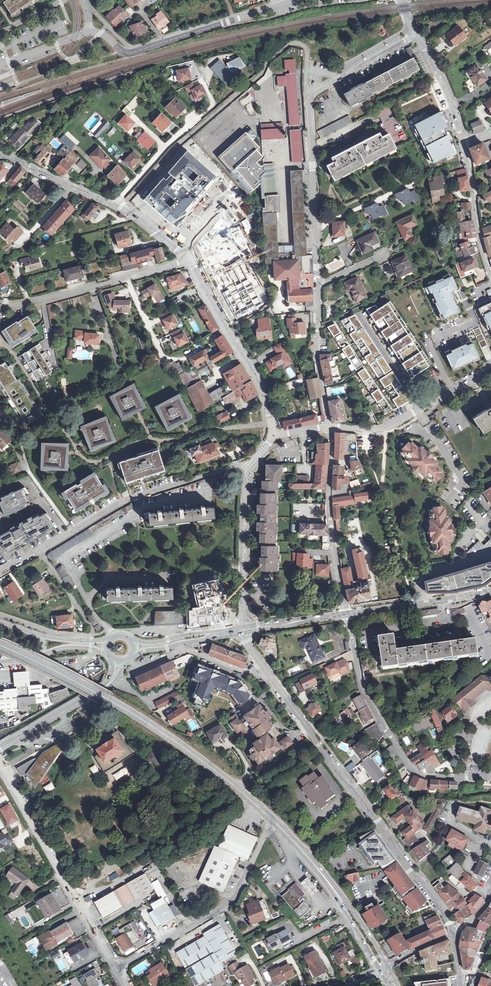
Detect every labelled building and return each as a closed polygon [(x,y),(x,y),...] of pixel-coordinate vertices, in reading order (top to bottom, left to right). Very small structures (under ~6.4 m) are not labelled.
[(3,3),(12,15),(34,0),(8,0),(3,3)] [(106,16),(115,25),(122,19),(124,17),(125,18),(128,15),(120,6),(118,8),(118,7),(115,10),(114,9),(106,16)] [(168,21),(161,11),(156,14),(157,15),(154,17),(155,18),(153,20),(159,28),(162,25),(165,23),(168,21)] [(134,31),(136,37),(146,33),(144,29),(143,26),(142,22),(130,26),(132,32),(134,31)] [(466,36),(461,29),(458,25),(446,35),(452,43),(453,42),(455,45),(466,36)] [(228,66),(225,68),(229,73),(231,71),(231,72),(246,65),(240,57),(227,63),(228,66)] [(365,82),(371,94),(419,69),(413,58),(401,63),(400,62),(399,61),(398,63),(397,64),(398,65),(380,74),(379,73),(377,73),(376,74),(375,75),(376,76),(365,82)] [(278,86),(287,86),(290,125),(300,124),(295,59),(285,60),(286,70),(290,69),(290,74),(286,74),(286,76),(277,77),(278,86)] [(225,68),(224,66),(225,65),(220,60),(212,67),(226,83),(233,77),(229,73),(225,68)] [(476,65),(469,71),(472,76),(471,77),(477,85),(486,78),(476,65)] [(191,67),(177,71),(180,81),(190,79),(191,77),(190,72),(192,71),(191,67)] [(371,94),(365,82),(358,86),(357,84),(353,86),(354,88),(344,93),(350,105),(357,101),(358,102),(365,99),(364,97),(371,94)] [(192,83),(185,86),(188,92),(192,90),(197,98),(206,93),(202,84),(195,88),(192,83)] [(184,107),(175,98),(166,107),(175,116),(184,107)] [(439,112),(411,126),(418,140),(422,139),(434,162),(455,152),(446,135),(444,136),(440,138),(435,128),(437,127),(436,126),(438,125),(440,130),(440,129),(445,127),(442,121),(444,121),(439,112)] [(167,127),(168,128),(172,123),(162,114),(153,123),(163,131),(167,127)] [(353,121),(349,115),(317,131),(320,138),(353,121)] [(97,138),(110,124),(105,119),(92,133),(97,138)] [(25,125),(23,128),(30,135),(35,129),(40,124),(37,121),(25,125)] [(481,124),(473,128),(475,133),(484,129),(481,124)] [(30,135),(23,128),(20,126),(19,125),(15,129),(18,131),(11,139),(10,139),(15,143),(19,146),(21,144),(23,142),(30,135)] [(437,127),(435,128),(440,138),(444,136),(440,129),(440,130),(438,125),(436,126),(437,127)] [(113,127),(107,134),(111,137),(116,130),(113,127)] [(252,128),(219,157),(250,192),(260,183),(264,180),(261,176),(265,171),(264,170),(263,165),(260,166),(257,162),(263,156),(257,149),(260,147),(253,140),(258,136),(252,128)] [(284,128),(262,130),(262,139),(284,138),(284,128)] [(8,136),(11,139),(18,131),(15,129),(8,136)] [(300,130),(290,130),(292,151),(301,150),(300,130)] [(68,132),(66,134),(75,143),(77,141),(68,132)] [(137,139),(148,149),(155,142),(144,132),(143,134),(137,139)] [(395,147),(394,144),(388,133),(381,137),(379,133),(331,157),(334,161),(327,165),(331,173),(330,173),(330,175),(331,176),(332,175),(333,178),(395,147)] [(45,149),(46,147),(36,138),(33,141),(38,145),(34,151),(39,155),(35,160),(41,164),(50,154),(45,149)] [(482,143),(469,148),(472,155),(476,163),(477,163),(488,158),(489,158),(483,143),(482,143)] [(67,155),(72,150),(67,145),(59,154),(64,158),(67,155)] [(90,155),(95,160),(96,159),(103,166),(110,159),(99,147),(90,155)] [(79,156),(72,150),(67,155),(75,161),(79,156)] [(141,158),(134,151),(125,161),(131,167),(141,158)] [(75,161),(67,155),(55,169),(63,176),(76,162),(75,161)] [(81,159),(77,165),(82,169),(86,164),(81,159)] [(96,159),(95,160),(102,167),(103,166),(96,159)] [(0,163),(0,180),(8,170),(0,163)] [(264,198),(265,210),(267,210),(267,195),(275,195),(274,164),(265,164),(265,171),(261,176),(264,180),(260,183),(261,198),(264,198)] [(126,174),(117,166),(108,175),(116,184),(126,174)] [(20,168),(11,179),(16,182),(26,171),(26,170),(22,167),(20,168)] [(466,168),(457,171),(458,174),(460,190),(468,190),(469,190),(466,168)] [(290,171),(290,178),(292,178),(297,252),(295,252),(278,253),(276,213),(280,212),(280,208),(278,209),(277,195),(275,195),(267,195),(267,210),(265,210),(262,210),(262,213),(262,214),(263,224),(265,248),(265,264),(274,263),(288,279),(288,282),(289,290),(287,290),(288,301),(305,301),(305,311),(314,310),(313,290),(313,289),(313,274),(311,273),(306,274),(305,274),(301,270),(304,270),(304,269),(305,269),(306,266),(307,266),(307,264),(306,247),(304,210),(302,170),(290,171)] [(443,176),(434,178),(434,181),(430,182),(433,201),(438,200),(438,194),(443,194),(441,183),(443,183),(443,176)] [(45,194),(34,185),(33,186),(28,181),(22,187),(27,192),(27,193),(37,203),(45,194)] [(410,192),(408,188),(396,194),(397,198),(403,200),(404,203),(413,199),(414,201),(418,199),(415,192),(411,194),(410,192)] [(483,195),(486,201),(490,199),(490,191),(483,195)] [(66,201),(58,210),(67,218),(70,213),(74,209),(70,206),(71,205),(66,201)] [(84,214),(89,217),(90,216),(95,220),(100,214),(95,211),(99,205),(96,203),(95,205),(92,203),(91,204),(89,203),(83,210),(85,212),(84,214)] [(377,203),(365,208),(366,212),(372,214),(374,218),(382,214),(383,216),(388,214),(384,207),(380,209),(379,207),(377,203)] [(67,218),(58,210),(52,216),(61,224),(65,219),(67,218)] [(467,230),(466,222),(465,222),(464,219),(462,219),(462,217),(463,217),(462,210),(461,210),(461,212),(457,212),(461,232),(462,231),(466,230),(467,230)] [(70,213),(67,218),(65,219),(69,223),(74,217),(70,213)] [(412,235),(408,227),(416,223),(412,215),(397,222),(405,239),(412,235)] [(61,224),(52,216),(43,226),(47,229),(48,228),(53,233),(61,224)] [(345,235),(344,222),(333,222),(333,236),(345,235)] [(17,236),(18,237),(23,232),(17,227),(15,230),(7,223),(0,231),(7,237),(7,239),(11,243),(14,239),(17,236)] [(474,228),(467,230),(466,230),(467,237),(476,236),(474,228)] [(131,243),(128,231),(116,234),(120,247),(131,243)] [(251,240),(244,245),(237,233),(220,243),(230,261),(228,262),(233,269),(246,261),(247,263),(252,260),(249,254),(257,249),(251,240)] [(374,233),(358,240),(360,244),(364,252),(372,248),(371,245),(378,242),(374,233)] [(460,244),(461,247),(462,250),(468,248),(470,247),(468,241),(460,244)] [(155,253),(154,249),(153,246),(151,247),(151,248),(130,254),(132,259),(133,263),(150,258),(149,255),(153,254),(155,253)] [(161,247),(154,249),(155,253),(157,261),(164,259),(161,247)] [(468,248),(462,250),(458,251),(460,255),(464,254),(464,256),(469,254),(468,248)] [(136,263),(133,264),(133,263),(132,259),(130,254),(119,257),(121,263),(123,270),(124,271),(137,267),(136,263)] [(406,255),(394,261),(398,269),(396,270),(399,276),(413,270),(406,255)] [(31,268),(40,266),(37,257),(30,259),(30,257),(20,259),(21,264),(24,263),(25,266),(26,271),(31,270),(31,268)] [(474,258),(468,260),(470,269),(477,266),(474,258)] [(470,269),(468,260),(461,263),(461,264),(457,265),(459,270),(463,268),(464,271),(470,269)] [(81,267),(64,271),(67,280),(77,277),(77,278),(83,276),(81,267)] [(12,283),(6,270),(0,273),(0,287),(1,288),(12,283)] [(182,274),(168,278),(170,286),(174,285),(175,289),(181,287),(187,284),(182,274)] [(436,283),(427,287),(430,293),(432,292),(434,297),(433,298),(440,313),(441,313),(444,319),(458,312),(455,307),(457,306),(450,291),(457,288),(451,276),(443,279),(443,278),(435,281),(436,283)] [(347,289),(351,290),(356,301),(366,296),(358,277),(345,283),(347,289)] [(151,295),(152,296),(154,295),(158,302),(164,298),(156,283),(141,292),(145,298),(151,295)] [(180,300),(194,294),(191,289),(178,295),(180,300)] [(119,308),(119,310),(119,312),(129,312),(129,301),(115,301),(113,293),(105,296),(107,303),(112,301),(113,306),(114,306),(114,308),(119,308)] [(112,301),(107,303),(109,306),(114,310),(119,310),(119,308),(114,308),(114,306),(113,306),(112,301)] [(407,371),(411,377),(431,364),(390,301),(378,308),(375,305),(366,309),(375,322),(389,343),(407,371)] [(480,307),(483,313),(481,313),(487,325),(488,324),(490,331),(490,302),(480,307)] [(219,328),(205,305),(199,308),(212,332),(219,328)] [(170,310),(162,315),(164,319),(163,320),(168,329),(177,324),(170,310)] [(355,314),(341,320),(344,325),(351,336),(359,348),(369,364),(376,375),(378,378),(391,369),(382,355),(363,327),(355,314)] [(13,324),(2,331),(14,350),(40,334),(28,315),(21,320),(18,322),(17,321),(13,324)] [(289,319),(287,319),(288,327),(290,327),(291,333),(296,332),(296,333),(301,333),(302,334),(306,334),(305,322),(296,323),(296,318),(289,319)] [(264,319),(258,320),(259,327),(257,331),(257,336),(260,335),(264,338),(272,337),(271,324),(270,324),(269,319),(264,319)] [(335,323),(327,326),(356,371),(363,366),(362,365),(351,348),(348,344),(336,325),(335,323)] [(479,327),(473,330),(481,348),(487,345),(479,327)] [(179,330),(171,333),(173,338),(174,337),(175,340),(178,346),(188,342),(184,333),(181,334),(179,330)] [(86,332),(76,331),(76,338),(85,339),(85,343),(98,344),(99,335),(86,333),(86,332)] [(222,350),(230,346),(223,335),(216,340),(222,350)] [(452,352),(446,355),(452,368),(458,366),(458,367),(473,360),(472,359),(479,356),(472,342),(467,345),(466,344),(451,350),(452,352)] [(281,343),(275,346),(279,355),(272,359),(272,360),(267,363),(271,371),(277,368),(276,366),(282,363),(285,361),(287,365),(292,362),(286,351),(286,352),(281,343)] [(40,344),(22,354),(39,380),(43,377),(41,374),(44,372),(46,376),(52,372),(49,366),(51,365),(49,361),(47,363),(43,358),(47,356),(45,352),(41,354),(38,349),(42,347),(40,344)] [(214,355),(211,357),(213,362),(233,351),(230,346),(222,350),(214,355)] [(210,347),(204,350),(208,358),(209,358),(211,357),(214,355),(210,347)] [(208,358),(204,350),(189,358),(193,366),(205,360),(208,358)] [(330,358),(330,357),(330,355),(321,355),(320,359),(323,375),(332,373),(331,367),(328,358),(330,358)] [(209,358),(208,358),(205,360),(208,365),(213,362),(211,357),(209,358)] [(166,366),(171,370),(176,365),(175,364),(173,361),(166,366)] [(0,365),(0,382),(4,388),(27,424),(31,422),(28,418),(31,416),(33,420),(42,414),(40,410),(37,411),(35,407),(37,405),(34,401),(32,402),(29,398),(31,396),(28,392),(26,393),(23,389),(25,388),(23,383),(21,385),(18,380),(17,380),(11,370),(13,368),(12,366),(11,365),(8,367),(5,362),(0,365)] [(180,362),(175,364),(176,365),(171,370),(178,375),(184,371),(180,362)] [(222,398),(251,380),(243,366),(225,376),(231,386),(224,390),(223,388),(209,396),(200,381),(195,384),(187,370),(178,375),(186,389),(199,412),(208,406),(210,406),(213,404),(218,400),(222,398)] [(198,370),(201,377),(210,373),(207,366),(198,370)] [(364,368),(357,372),(385,414),(392,410),(382,396),(379,391),(375,385),(365,370),(364,368)] [(392,371),(379,379),(381,382),(388,392),(396,405),(397,407),(410,399),(401,385),(392,371)] [(332,373),(323,375),(325,383),(334,381),(333,378),(332,373)] [(319,397),(322,396),(318,379),(308,381),(311,398),(319,397)] [(251,380),(222,398),(227,405),(238,398),(239,399),(243,396),(246,401),(257,394),(253,383),(251,380)] [(299,389),(298,380),(285,382),(286,391),(299,389)] [(134,386),(112,395),(122,416),(136,410),(143,407),(134,386)] [(80,387),(70,393),(73,399),(83,393),(80,387)] [(179,396),(158,406),(168,426),(183,420),(188,417),(179,396)] [(332,423),(338,422),(344,420),(345,420),(339,399),(328,401),(332,423)] [(218,400),(213,404),(216,409),(221,405),(218,400)] [(490,427),(490,405),(490,400),(484,405),(485,408),(487,406),(489,409),(473,419),(479,428),(480,427),(482,432),(490,427)] [(213,404),(210,406),(215,417),(216,417),(220,415),(216,409),(213,404)] [(226,413),(216,417),(220,425),(229,420),(226,413)] [(280,425),(282,429),(283,430),(318,423),(316,414),(299,418),(283,421),(283,424),(280,425)] [(106,419),(84,425),(89,440),(91,447),(113,440),(106,419)] [(0,429),(0,447),(3,449),(10,441),(7,439),(9,437),(0,429)] [(344,440),(344,433),(335,432),(335,445),(334,458),(343,459),(344,440)] [(357,434),(344,433),(344,440),(357,442),(357,434)] [(437,462),(431,457),(429,457),(427,456),(426,455),(426,452),(423,449),(423,437),(400,438),(401,456),(401,459),(402,462),(402,464),(404,465),(405,467),(406,468),(408,470),(408,471),(413,477),(414,476),(419,481),(419,480),(421,482),(422,483),(424,484),(427,484),(430,484),(432,484),(435,483),(436,482),(438,481),(437,480),(442,474),(440,472),(442,471),(435,464),(437,462)] [(193,456),(195,455),(198,462),(219,454),(213,442),(200,447),(199,445),(190,448),(193,456)] [(67,446),(45,443),(42,466),(65,468),(66,453),(67,446)] [(134,457),(120,461),(126,482),(148,475),(165,470),(158,449),(137,456),(134,457)] [(328,464),(328,456),(320,456),(320,454),(318,454),(317,454),(317,452),(311,452),(311,458),(316,458),(316,461),(315,461),(315,463),(316,463),(328,464)] [(360,467),(362,467),(359,460),(349,460),(352,469),(360,467)] [(7,469),(13,474),(14,474),(22,471),(19,463),(11,466),(12,467),(7,469)] [(328,464),(316,463),(315,476),(315,483),(326,484),(328,464)] [(260,557),(260,566),(260,570),(277,570),(277,562),(279,562),(279,554),(277,554),(277,546),(275,546),(275,530),(277,530),(277,522),(276,522),(276,509),(277,510),(277,501),(276,501),(276,489),(278,489),(278,481),(280,481),(280,474),(282,474),(282,465),(268,465),(268,468),(266,468),(266,473),(263,473),(262,481),(261,481),(261,489),(260,489),(259,501),(261,501),(261,505),(258,505),(258,512),(262,512),(262,522),(258,522),(258,530),(261,530),(261,533),(259,533),(259,542),(261,541),(262,554),(263,554),(263,557),(260,557)] [(334,466),(333,475),(342,475),(342,466),(334,466)] [(76,484),(64,491),(75,509),(92,498),(105,490),(95,474),(77,485),(76,484)] [(296,475),(296,483),(308,483),(308,476),(296,475)] [(342,475),(333,475),(332,488),(340,489),(340,483),(341,483),(342,480),(343,479),(343,476),(343,475),(342,475)] [(358,480),(350,482),(350,483),(352,489),(354,488),(361,487),(358,480)] [(326,484),(315,483),(313,483),(313,488),(324,489),(323,492),(326,492),(326,491),(326,484)] [(10,512),(20,507),(20,506),(29,502),(26,495),(28,494),(23,487),(14,491),(13,491),(11,492),(9,492),(9,493),(1,497),(2,500),(0,501),(0,504),(4,513),(9,510),(10,512)] [(354,488),(352,489),(349,490),(349,495),(332,497),(333,519),(334,519),(339,518),(338,506),(355,503),(355,501),(365,499),(365,498),(374,496),(373,492),(354,494),(354,488)] [(451,539),(450,532),(448,530),(448,529),(448,527),(449,525),(449,521),(456,511),(447,504),(438,498),(427,512),(428,512),(426,514),(425,516),(424,518),(423,520),(423,522),(424,524),(423,524),(424,528),(423,528),(424,536),(425,536),(426,543),(427,545),(428,548),(430,550),(432,552),(433,553),(436,554),(439,554),(440,554),(440,553),(448,552),(447,549),(450,549),(448,540),(451,539)] [(138,502),(126,507),(128,511),(139,506),(138,502)] [(161,510),(157,510),(157,512),(150,513),(150,512),(144,513),(145,519),(149,519),(149,524),(215,517),(214,506),(205,507),(204,506),(201,506),(201,508),(183,510),(182,508),(179,508),(179,510),(161,512),(161,510)] [(0,535),(0,537),(3,543),(3,542),(11,553),(54,530),(43,514),(39,516),(38,515),(32,518),(31,516),(29,517),(27,518),(28,520),(15,527),(14,525),(12,526),(10,527),(11,529),(0,535)] [(328,535),(327,524),(313,524),(300,523),(299,534),(328,535)] [(48,556),(48,557),(50,561),(93,535),(89,528),(60,546),(49,553),(48,554),(48,556)] [(356,568),(365,566),(362,551),(358,551),(357,548),(352,550),(356,568)] [(313,575),(330,575),(330,563),(313,563),(313,558),(310,558),(310,552),(293,552),(293,561),(297,561),(297,567),(313,567),(313,575)] [(426,580),(426,582),(425,582),(427,589),(427,591),(432,591),(432,592),(439,592),(439,591),(451,591),(473,587),(483,584),(488,580),(490,578),(490,561),(426,580)] [(75,583),(62,565),(56,569),(68,588),(75,583)] [(368,575),(365,566),(356,568),(359,581),(360,580),(362,586),(358,587),(357,586),(356,586),(355,588),(353,588),(349,568),(341,569),(349,602),(364,598),(370,596),(367,586),(372,584),(371,576),(368,576),(368,575)] [(41,574),(31,580),(39,593),(49,587),(41,574)] [(14,581),(5,587),(14,600),(22,595),(14,581)] [(119,586),(116,586),(116,588),(102,589),(102,600),(173,598),(172,586),(163,587),(163,585),(159,585),(159,587),(141,587),(141,585),(137,585),(138,587),(119,588),(119,586)] [(196,593),(204,612),(219,606),(211,587),(196,593)] [(487,604),(481,607),(480,607),(490,631),(490,603),(487,604)] [(463,607),(452,613),(454,618),(465,613),(463,607)] [(438,609),(415,612),(416,618),(423,617),(439,615),(438,609)] [(187,611),(155,611),(155,624),(187,624),(187,611)] [(97,631),(101,628),(99,624),(91,613),(87,616),(95,627),(97,631)] [(65,625),(65,626),(73,625),(71,614),(57,616),(56,614),(51,615),(52,623),(58,623),(58,626),(65,625)] [(297,634),(300,642),(314,635),(311,628),(297,634)] [(325,658),(314,635),(300,642),(304,649),(307,647),(314,663),(325,658)] [(259,644),(263,645),(262,648),(271,652),(275,643),(271,642),(272,639),(266,637),(265,639),(262,637),(259,644)] [(397,653),(397,652),(396,648),(395,648),(393,637),(378,639),(380,649),(386,648),(388,659),(381,660),(383,670),(407,666),(406,660),(417,659),(418,665),(433,663),(432,657),(443,655),(444,661),(458,659),(457,653),(468,651),(469,657),(478,656),(476,642),(464,644),(464,642),(458,643),(459,644),(439,647),(438,646),(434,647),(434,648),(414,651),(414,650),(408,650),(408,652),(397,653)] [(208,646),(207,649),(208,651),(210,652),(209,654),(244,667),(247,657),(213,644),(212,646),(210,645),(208,646)] [(341,672),(343,676),(350,672),(348,663),(344,660),(326,669),(330,677),(341,672)] [(172,661),(161,666),(167,679),(177,674),(178,674),(172,661)] [(167,679),(161,666),(136,677),(142,689),(150,686),(150,687),(167,679)] [(196,697),(194,702),(202,706),(205,697),(208,698),(211,691),(213,692),(215,685),(230,690),(229,693),(232,695),(235,699),(237,698),(241,704),(254,696),(249,689),(247,690),(245,688),(247,686),(242,680),(238,678),(237,681),(234,680),(235,677),(204,666),(203,668),(199,666),(198,669),(195,668),(193,673),(196,674),(194,680),(198,682),(193,696),(196,697)] [(28,671),(13,672),(14,679),(15,686),(16,686),(17,686),(29,684),(30,684),(29,677),(28,671)] [(312,674),(300,679),(301,680),(304,688),(316,682),(312,674)] [(487,690),(490,690),(490,677),(482,676),(454,699),(465,713),(476,703),(473,700),(472,698),(485,688),(488,688),(487,690)] [(304,688),(301,680),(295,683),(300,692),(305,690),(304,688)] [(0,691),(0,711),(31,709),(30,703),(43,702),(44,709),(69,694),(67,687),(62,690),(61,689),(49,694),(49,688),(42,689),(41,684),(29,685),(29,684),(17,686),(16,686),(16,688),(4,689),(4,691),(0,691)] [(472,698),(473,700),(485,690),(487,690),(488,688),(485,688),(472,698)] [(155,703),(159,709),(180,698),(176,692),(155,703)] [(354,700),(360,711),(367,707),(362,696),(354,700)] [(316,701),(312,704),(310,706),(306,709),(311,716),(321,709),(316,701)] [(273,742),(271,739),(264,730),(271,725),(267,719),(269,717),(268,715),(271,713),(265,706),(263,708),(259,704),(253,709),(253,708),(249,710),(250,711),(244,715),(245,716),(237,721),(236,719),(234,720),(232,716),(228,719),(237,732),(241,730),(251,744),(253,743),(255,745),(249,750),(258,763),(264,758),(266,760),(268,758),(270,759),(292,743),(288,736),(278,743),(276,740),(273,742)] [(184,705),(167,715),(172,724),(185,716),(189,714),(184,705)] [(367,707),(360,711),(366,722),(373,718),(367,707)] [(457,716),(450,707),(442,714),(449,722),(457,716)] [(444,732),(434,709),(430,712),(440,735),(444,732)] [(379,742),(384,736),(377,723),(366,730),(368,734),(366,736),(379,742)] [(222,738),(227,735),(220,724),(207,732),(212,740),(221,735),(222,738)] [(95,756),(105,772),(119,762),(115,755),(118,753),(123,760),(133,754),(118,730),(112,734),(113,737),(108,741),(107,741),(103,744),(96,748),(99,753),(95,756)] [(29,788),(39,782),(38,781),(45,771),(41,768),(47,759),(52,762),(64,745),(61,743),(43,753),(38,760),(37,759),(36,758),(35,758),(34,758),(33,759),(17,768),(21,775),(23,774),(25,778),(24,779),(29,788)] [(356,753),(361,759),(369,753),(368,752),(362,744),(361,745),(360,744),(359,745),(357,743),(350,748),(355,754),(356,753)] [(422,754),(417,757),(421,763),(426,760),(423,756),(428,753),(426,748),(423,744),(418,748),(422,754)] [(393,757),(398,754),(391,746),(387,750),(393,757)] [(428,747),(426,748),(428,753),(423,756),(426,760),(428,764),(431,763),(433,767),(439,764),(432,751),(431,751),(428,747)] [(152,752),(148,759),(158,765),(163,758),(152,752)] [(411,761),(416,766),(418,764),(419,765),(421,763),(417,757),(411,761)] [(426,760),(421,763),(419,765),(418,764),(416,766),(420,771),(427,767),(430,774),(436,774),(433,767),(431,763),(428,764),(426,760)] [(372,774),(378,781),(385,776),(374,762),(365,769),(371,776),(372,774)] [(353,763),(347,768),(350,772),(357,767),(353,763)] [(95,765),(90,768),(94,776),(100,772),(95,765)] [(127,767),(112,774),(115,780),(130,772),(127,767)] [(312,782),(305,787),(304,788),(315,803),(317,802),(321,808),(328,804),(326,802),(336,795),(322,777),(319,779),(314,773),(308,778),(312,782)] [(410,786),(421,791),(421,790),(425,791),(428,782),(426,781),(421,780),(415,777),(413,780),(408,776),(404,781),(409,789),(410,786)] [(440,789),(440,782),(431,781),(431,785),(429,785),(428,790),(440,789)] [(47,793),(55,788),(51,782),(43,787),(47,793)] [(398,797),(401,795),(394,786),(392,788),(390,786),(384,790),(392,800),(397,796),(398,797)] [(401,795),(398,797),(396,799),(401,805),(406,801),(403,797),(405,795),(404,793),(401,795)] [(426,825),(425,829),(424,830),(428,833),(431,829),(436,821),(440,814),(443,808),(445,804),(444,800),(436,800),(438,805),(435,806),(436,810),(426,825)] [(9,820),(16,816),(9,805),(2,810),(9,820)] [(412,851),(421,845),(413,834),(422,827),(419,822),(421,820),(409,805),(392,819),(396,824),(405,817),(412,826),(402,833),(407,838),(404,840),(412,851)] [(476,825),(474,830),(479,832),(485,834),(487,829),(490,830),(490,828),(490,810),(482,807),(480,813),(461,808),(459,813),(457,819),(476,825)] [(219,848),(215,846),(199,881),(223,892),(239,857),(246,859),(255,838),(228,826),(219,848)] [(462,849),(463,850),(469,839),(461,835),(453,830),(447,840),(451,843),(449,846),(454,849),(454,848),(456,846),(457,846),(462,849)] [(425,906),(428,903),(417,888),(415,890),(414,887),(415,886),(400,866),(374,831),(359,839),(363,844),(358,848),(371,865),(372,866),(378,862),(388,875),(383,879),(395,896),(408,913),(409,914),(415,912),(426,907),(425,906)] [(14,842),(10,835),(6,838),(5,837),(3,834),(0,836),(1,837),(0,838),(0,850),(5,847),(11,846),(9,844),(14,842)] [(421,845),(412,851),(420,862),(431,854),(428,850),(426,847),(428,846),(430,844),(428,840),(421,845)] [(448,866),(456,862),(452,855),(444,859),(448,866)] [(457,862),(450,869),(459,879),(460,880),(458,881),(460,882),(461,883),(468,876),(469,875),(465,871),(457,862)] [(488,866),(480,862),(474,874),(482,877),(488,866)] [(12,892),(17,896),(30,879),(13,867),(7,876),(17,883),(12,892)] [(459,879),(450,869),(448,871),(453,876),(450,877),(448,879),(457,887),(461,883),(460,882),(458,881),(460,880),(459,879)] [(109,877),(112,881),(119,877),(116,872),(109,877)] [(360,879),(358,872),(345,876),(347,882),(354,880),(354,881),(358,880),(358,879),(360,879)] [(145,874),(128,884),(136,899),(154,889),(145,874)] [(468,876),(461,883),(469,890),(470,889),(472,891),(477,887),(468,876)] [(308,878),(301,883),(313,897),(319,892),(308,878)] [(446,901),(447,902),(452,899),(459,894),(457,893),(453,890),(450,888),(448,889),(447,888),(443,891),(442,890),(444,889),(440,884),(438,880),(434,883),(432,885),(435,888),(438,893),(444,900),(445,902),(446,901)] [(128,884),(114,892),(122,906),(136,899),(128,884)] [(304,895),(296,885),(282,896),(301,919),(311,910),(305,902),(303,903),(299,900),(304,895)] [(114,892),(95,903),(104,919),(124,908),(122,906),(114,892)] [(459,894),(452,899),(454,900),(457,905),(461,911),(467,906),(466,904),(464,902),(459,894)] [(28,910),(36,924),(36,923),(42,920),(60,910),(52,896),(28,910)] [(476,896),(469,902),(477,910),(485,901),(476,896)] [(149,913),(158,928),(174,918),(162,898),(151,905),(154,910),(149,913)] [(452,899),(447,902),(446,903),(450,909),(457,905),(454,900),(452,899)] [(250,916),(253,924),(271,917),(263,900),(248,906),(252,915),(250,916)] [(477,910),(469,902),(466,904),(467,906),(472,914),(477,910)] [(369,926),(372,930),(376,927),(375,925),(382,920),(384,922),(388,920),(379,906),(375,908),(372,904),(366,908),(368,912),(363,915),(369,926)] [(461,911),(457,905),(450,909),(461,924),(466,919),(461,911)] [(467,906),(461,911),(466,919),(472,914),(467,906)] [(485,912),(482,916),(478,919),(481,921),(490,926),(490,923),(490,915),(485,912)] [(431,930),(442,925),(438,915),(432,918),(431,915),(430,915),(424,918),(425,921),(425,922),(430,931),(431,930)] [(39,929),(45,925),(42,920),(36,923),(39,929)] [(481,921),(478,926),(488,930),(490,926),(481,921)] [(140,932),(134,922),(131,924),(130,923),(119,930),(122,935),(117,938),(116,938),(125,951),(134,946),(133,945),(140,941),(137,934),(140,932)] [(44,940),(48,948),(71,935),(74,934),(68,923),(51,932),(50,931),(40,937),(42,941),(44,940)] [(214,954),(220,962),(237,953),(220,924),(203,934),(205,937),(214,954)] [(442,925),(431,930),(434,938),(447,934),(442,925)] [(486,933),(477,930),(468,928),(463,933),(461,941),(474,944),(474,942),(475,940),(482,942),(486,933)] [(267,939),(273,949),(292,939),(286,929),(267,939)] [(431,930),(430,931),(406,943),(409,948),(410,950),(434,938),(431,930)] [(397,956),(409,948),(406,943),(400,933),(388,941),(397,956)] [(205,937),(177,953),(187,970),(214,954),(205,937)] [(421,962),(422,963),(422,964),(425,964),(426,971),(437,969),(437,965),(435,957),(453,953),(450,940),(420,952),(422,959),(421,960),(421,962)] [(482,942),(475,940),(474,942),(474,944),(461,941),(460,947),(478,951),(482,942)] [(82,944),(63,954),(70,965),(88,954),(82,944)] [(342,944),(337,946),(345,961),(351,959),(352,959),(355,966),(359,964),(352,950),(347,953),(342,944)] [(337,946),(331,950),(333,954),(334,953),(337,958),(335,959),(338,965),(345,961),(337,946)] [(478,951),(460,947),(464,970),(471,971),(472,967),(475,968),(479,956),(476,955),(478,951)] [(61,949),(51,953),(60,972),(69,968),(61,949)] [(305,956),(314,975),(325,970),(316,951),(305,956)] [(187,970),(196,985),(197,985),(224,970),(220,962),(214,954),(187,970)] [(438,966),(440,973),(454,970),(452,962),(438,966)] [(150,971),(153,974),(148,977),(154,985),(155,985),(158,984),(157,982),(169,975),(161,963),(150,971)] [(229,967),(234,974),(235,973),(239,979),(241,978),(244,983),(245,985),(250,985),(254,983),(251,977),(253,975),(247,966),(241,970),(237,963),(229,967)] [(280,967),(270,972),(276,983),(280,980),(282,983),(286,980),(285,980),(294,975),(293,971),(295,970),(292,966),(290,967),(289,965),(281,969),(280,967)] [(1,967),(0,968),(0,985),(11,985),(1,967)] [(89,985),(96,985),(99,984),(96,979),(100,976),(96,968),(84,975),(87,981),(86,982),(89,985)] [(267,981),(272,979),(268,970),(263,972),(267,981)] [(72,985),(82,985),(77,978),(71,981),(74,985),(72,985)]
